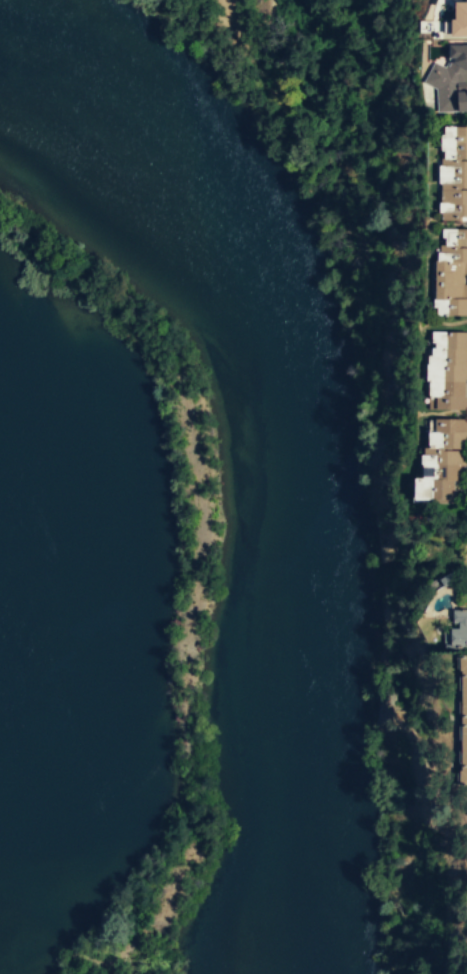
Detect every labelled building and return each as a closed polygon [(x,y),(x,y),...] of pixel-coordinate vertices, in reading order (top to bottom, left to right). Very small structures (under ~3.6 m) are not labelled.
[(466,36),(466,0),(452,0),(453,6),(453,36),(466,36)] [(419,32),(448,33),(448,22),(420,21),(419,32)] [(466,112),(466,90),(466,72),(466,46),(449,46),(448,65),(429,64),(429,86),(437,86),(437,112),(466,112)] [(437,127),(435,155),(441,155),(441,166),(439,166),(439,184),(441,184),(441,203),(439,203),(439,213),(441,213),(442,221),(460,221),(459,217),(466,217),(466,127),(437,127)] [(464,285),(464,276),(466,276),(466,229),(442,229),(442,245),(439,246),(439,253),(438,253),(438,261),(435,261),(435,299),(434,299),(434,307),(437,308),(437,315),(466,315),(466,285),(464,285)] [(427,410),(466,410),(466,332),(428,332),(427,410)] [(457,503),(458,465),(466,465),(466,420),(428,419),(427,448),(417,448),(415,502),(457,503)] [(452,611),(452,630),(444,630),(445,648),(466,648),(466,611),(452,611)] [(462,654),(466,654),(466,786),(459,786),(462,654)]
